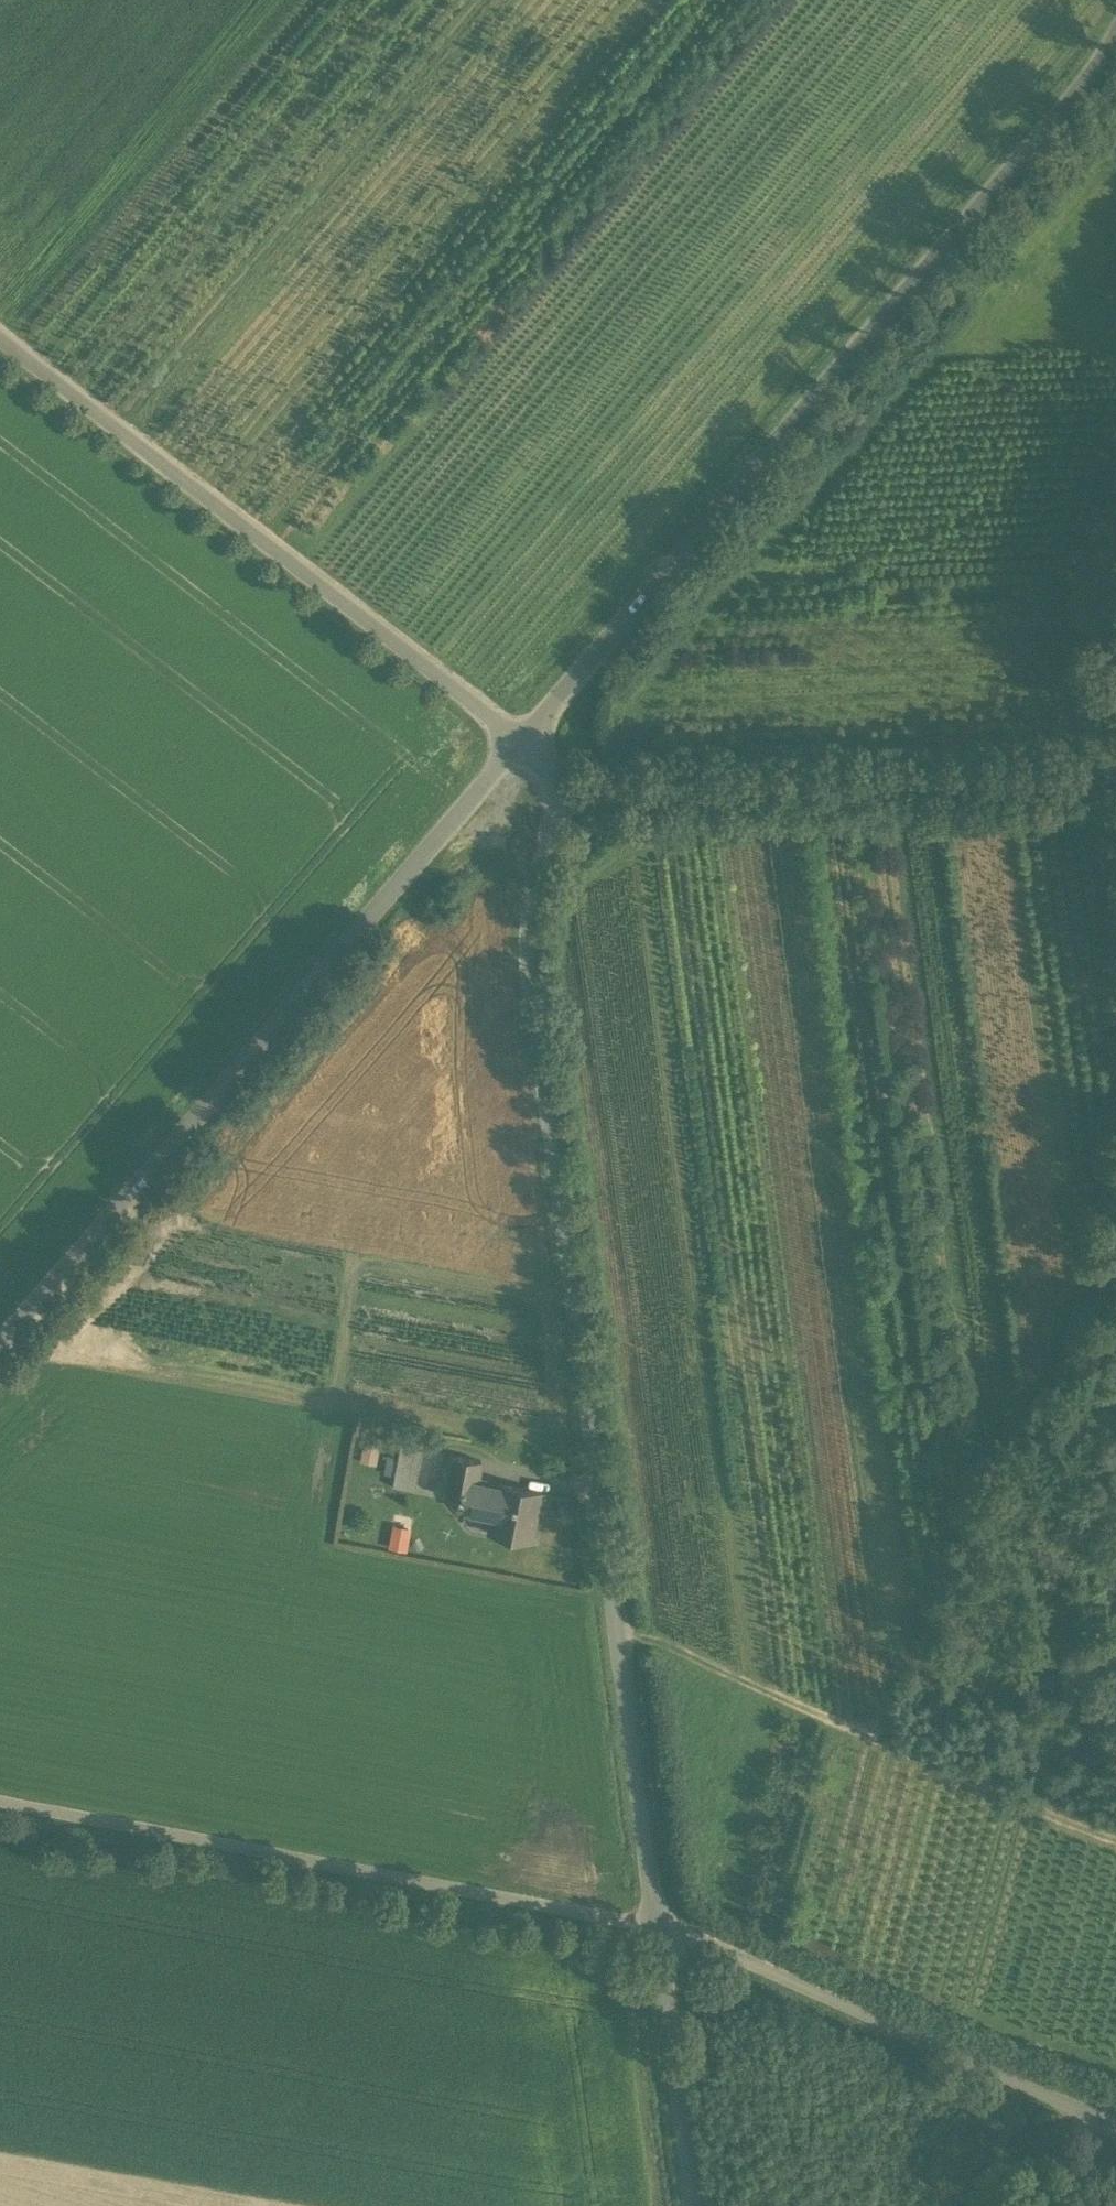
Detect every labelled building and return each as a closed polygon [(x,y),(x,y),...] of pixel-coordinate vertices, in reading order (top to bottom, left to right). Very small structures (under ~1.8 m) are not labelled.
[(422,1447),(401,1443),(392,1484),(414,1489),(422,1447)] [(483,1460),(451,1454),(444,1495),(476,1501),(476,1497),(480,1478),(483,1460)] [(541,1490),(480,1478),(476,1497),(498,1501),(492,1533),(532,1540),(541,1490)]
